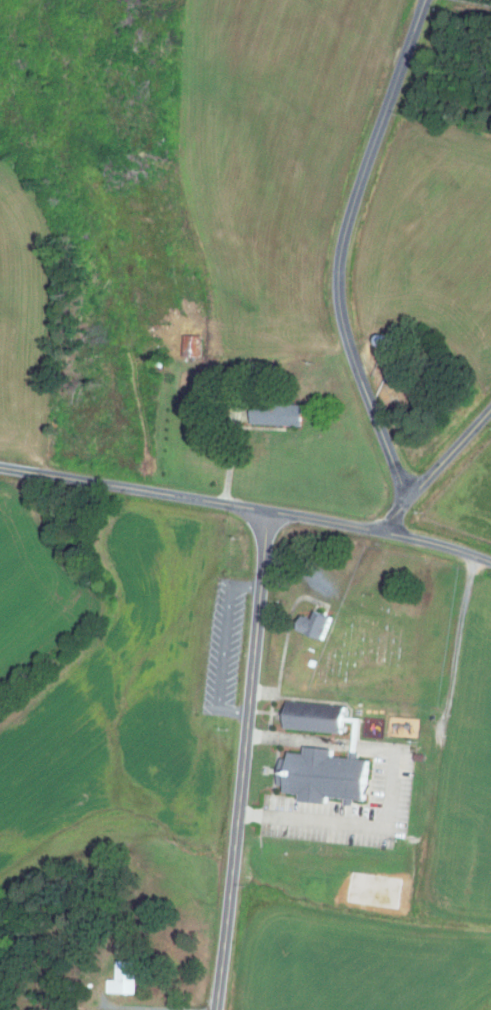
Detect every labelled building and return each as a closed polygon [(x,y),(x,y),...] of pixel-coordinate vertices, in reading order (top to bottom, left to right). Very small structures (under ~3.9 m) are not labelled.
[(202,357),(183,356),(184,335),(203,336),(202,357)] [(305,428),(253,427),(254,403),(305,405),(305,428)] [(323,638),(333,616),(316,610),(313,618),(304,614),(298,628),(323,638)] [(342,732),(286,728),(288,701),(344,705),(342,732)] [(370,759),(365,799),(354,798),(353,805),(346,804),(347,797),(328,795),(328,803),(300,800),(301,794),(285,792),(286,785),(279,784),(282,758),(288,759),(289,751),(304,753),(305,745),(334,749),(333,755),(349,757),(349,751),(359,752),(358,758),(370,759)] [(425,761),(426,754),(415,753),(415,760),(425,761)] [(137,995),(108,993),(109,982),(118,983),(119,961),(139,963),(137,995)]
